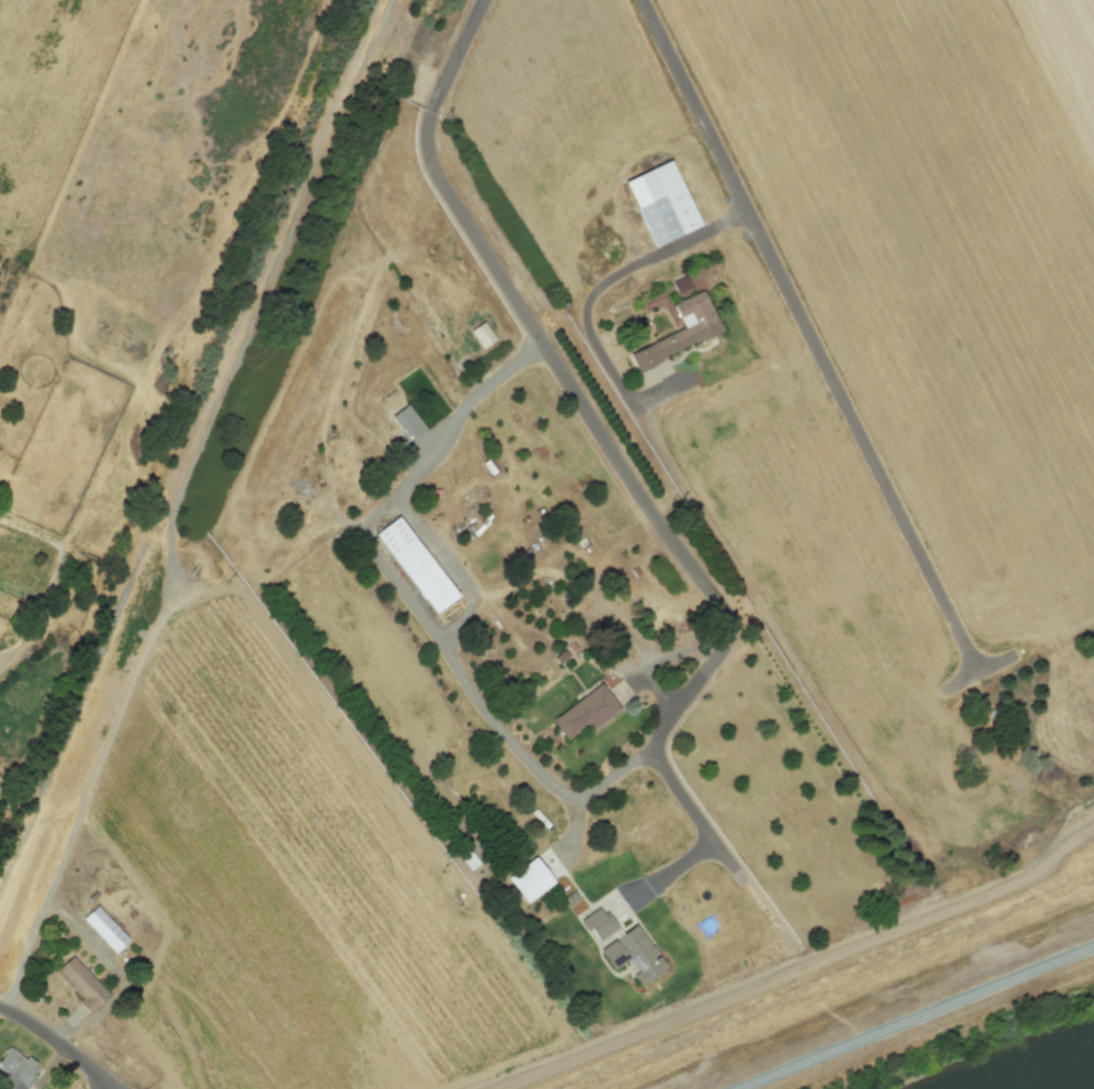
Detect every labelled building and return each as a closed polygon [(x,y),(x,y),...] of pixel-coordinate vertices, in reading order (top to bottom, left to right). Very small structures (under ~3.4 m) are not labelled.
[(622,178),(653,243),(700,221),(668,157),(622,178)] [(676,294),(691,287),(686,275),(671,282),(676,294)] [(629,352),(637,371),(654,362),(653,361),(666,356),(665,352),(700,335),(701,338),(706,335),(706,336),(722,328),(701,288),(671,302),(678,314),(689,310),(694,320),(629,352)] [(470,329),(478,348),(493,341),(484,322),(470,329)] [(411,443),(427,430),(406,404),(390,416),(411,443)] [(398,514),(459,593),(435,612),(375,532),(398,514)] [(583,726),(588,731),(620,707),(599,682),(550,719),(565,739),(583,726)] [(526,903),(554,881),(534,856),(507,878),(526,903)] [(81,919),(114,953),(128,939),(95,905),(81,919)] [(588,928),(586,930),(578,920),(597,906),(601,913),(606,911),(617,927),(598,940),(588,928)] [(598,950),(635,923),(650,946),(650,945),(656,952),(656,953),(653,957),(654,958),(658,955),(666,966),(640,986),(631,975),(637,970),(629,958),(612,969),(598,950)] [(77,1001),(90,1014),(109,995),(71,955),(56,970),(81,997),(77,1001)] [(39,1072),(10,1046),(0,1058),(0,1076),(15,1088),(24,1088),(39,1072)]
